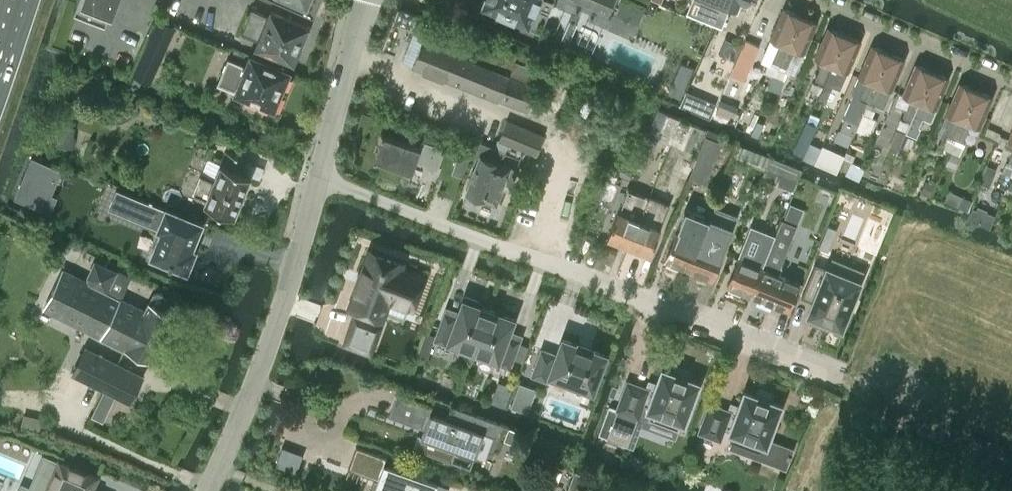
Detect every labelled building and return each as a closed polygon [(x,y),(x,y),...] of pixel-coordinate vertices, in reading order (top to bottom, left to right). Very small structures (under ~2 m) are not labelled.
[(75,4),(106,16),(109,6),(112,7),(114,0),(76,0),(75,4)] [(317,0),(282,0),(311,13),(317,0)] [(481,6),(512,20),(506,33),(534,45),(540,31),(547,14),(553,0),(484,0),(481,6)] [(609,13),(614,0),(580,0),(609,13)] [(704,19),(712,0),(697,0),(691,14),(704,19)] [(746,4),(748,0),(712,0),(704,19),(721,26),(729,7),(737,10),(740,2),(746,4)] [(246,20),(298,41),(300,35),(303,36),(308,25),(271,10),(268,15),(251,8),(246,20)] [(767,46),(761,61),(766,63),(767,63),(776,67),(778,68),(799,15),(783,8),(767,46)] [(799,15),(778,68),(786,71),(791,59),(799,62),(803,52),(816,21),(799,15)] [(176,27),(159,20),(151,39),(167,46),(176,27)] [(298,41),(246,20),(241,32),(259,39),(256,45),(293,60),(298,49),(295,48),(298,41)] [(827,26),(814,57),(823,60),(820,69),(815,80),(823,83),(843,33),(827,26)] [(473,47),(449,37),(446,45),(413,32),(402,60),(528,111),(543,72),(524,65),(527,56),(485,39),(476,60),(469,57),(473,47)] [(818,94),(817,97),(825,100),(831,86),(840,90),(844,78),(860,40),(843,33),(823,83),(822,85),(818,94)] [(731,74),(744,80),(758,45),(745,39),(731,74)] [(866,101),(868,102),(888,52),(872,45),(855,83),(852,91),(852,95),(842,118),(845,119),(840,129),(853,135),(855,130),(854,129),(866,101)] [(879,94),(888,97),(905,59),(888,52),(868,102),(866,101),(854,129),(855,130),(856,129),(870,135),(877,119),(872,117),(877,105),(874,104),(879,94)] [(228,57),(222,71),(241,79),(236,90),(271,105),(269,109),(275,112),(284,90),(280,88),(289,69),(252,53),(247,65),(228,57)] [(159,64),(143,56),(135,74),(151,82),(159,64)] [(680,99),(693,68),(680,62),(667,93),(680,99)] [(766,63),(763,72),(772,76),(776,67),(767,63),(766,63)] [(915,63),(902,94),(911,97),(908,105),(903,116),(911,120),(932,70),(915,63)] [(776,67),(772,76),(773,77),(782,80),(786,71),(778,68),(776,67)] [(932,70),(911,120),(918,123),(923,111),(926,104),(935,108),(948,77),(932,70)] [(773,77),(768,89),(777,93),(782,80),(773,77)] [(809,90),(818,94),(822,85),(812,81),(809,90)] [(956,138),(976,89),(959,82),(946,112),(955,116),(947,135),(956,138)] [(976,89),(956,138),(962,141),(970,122),(979,126),(992,96),(976,89)] [(655,137),(671,143),(681,119),(657,109),(651,124),(659,128),(655,137)] [(681,119),(671,143),(684,149),(693,124),(681,119)] [(506,120),(499,138),(518,146),(535,153),(543,135),(506,120)] [(906,131),(907,132),(910,124),(899,120),(887,148),(889,149),(888,153),(895,156),(906,131)] [(75,126),(55,123),(51,144),(71,147),(75,126)] [(919,128),(910,124),(907,132),(916,135),(919,128)] [(221,143),(226,132),(227,131),(212,125),(212,126),(207,137),(221,143)] [(445,147),(422,138),(419,147),(383,133),(374,157),(412,171),(416,159),(438,167),(445,147)] [(706,183),(722,142),(705,136),(689,176),(706,183)] [(940,146),(950,151),(953,142),(944,138),(940,146)] [(504,151),(493,147),(493,148),(490,146),(480,142),(475,154),(479,156),(466,191),(469,192),(468,195),(479,199),(480,196),(495,202),(502,181),(510,184),(516,169),(499,163),(504,151)] [(950,151),(959,155),(963,146),(953,142),(950,151)] [(735,156),(766,168),(770,158),(739,146),(735,156)] [(234,215),(250,174),(241,170),(246,157),(226,149),(214,179),(201,174),(193,193),(206,198),(204,203),(234,215)] [(458,152),(451,172),(464,176),(471,156),(458,152)] [(802,171),(770,158),(766,168),(797,181),(802,171)] [(851,161),(851,163),(846,173),(861,179),(866,168),(851,161)] [(1011,177),(1011,175),(1011,167),(1005,164),(994,189),(1004,194),(1011,177)] [(629,245),(649,195),(628,187),(618,210),(608,237),(629,245)] [(129,196),(122,213),(163,229),(160,237),(158,236),(158,238),(159,238),(153,254),(152,253),(151,255),(169,262),(168,264),(171,265),(172,263),(187,270),(188,268),(187,267),(193,252),(194,253),(195,251),(190,249),(193,242),(194,242),(195,241),(194,240),(200,224),(201,225),(202,223),(130,194),(129,196)] [(665,215),(670,203),(649,195),(629,245),(651,253),(661,227),(660,227),(665,215)] [(708,222),(689,270),(711,279),(722,252),(712,247),(717,236),(718,236),(731,205),(717,199),(709,218),(708,222)] [(798,223),(804,208),(790,203),(784,218),(798,223)] [(676,233),(665,260),(689,270),(708,222),(709,218),(685,209),(677,228),(679,229),(677,233),(676,233)] [(751,295),(789,310),(800,283),(785,277),(785,276),(778,274),(778,273),(774,271),(776,264),(778,265),(795,224),(780,218),(770,244),(771,245),(751,295)] [(727,285),(751,295),(771,245),(770,244),(756,239),(749,254),(751,255),(749,262),(738,257),(727,285)] [(413,312),(427,273),(404,265),(406,261),(368,247),(347,304),(364,310),(362,317),(354,314),(343,344),(371,355),(382,325),(372,321),(375,315),(384,318),(390,303),(413,312)] [(101,336),(125,348),(144,310),(120,298),(130,278),(115,271),(115,272),(95,262),(89,276),(90,283),(62,269),(43,307),(101,336)] [(807,314),(839,327),(841,327),(860,281),(815,262),(801,297),(812,302),(807,314)] [(144,310),(125,348),(151,360),(174,315),(161,308),(165,299),(164,294),(158,291),(153,293),(144,310)] [(462,301),(462,302),(457,316),(445,312),(435,339),(465,350),(465,348),(473,351),(489,308),(481,305),(481,306),(477,304),(479,300),(464,295),(462,301)] [(480,353),(480,355),(509,367),(520,339),(507,335),(514,318),(496,311),(496,310),(489,308),(473,351),(480,353)] [(577,385),(593,390),(606,354),(591,348),(592,346),(579,341),(578,343),(562,338),(556,354),(542,349),(532,374),(547,380),(549,374),(564,380),(577,385)] [(427,361),(432,347),(422,344),(417,358),(427,361)] [(72,373),(103,388),(117,362),(85,348),(72,373)] [(103,388),(130,401),(143,375),(117,362),(103,388)] [(599,429),(598,434),(606,437),(627,445),(637,417),(642,405),(647,407),(647,409),(650,411),(648,418),(678,429),(680,422),(684,423),(699,382),(688,378),(690,370),(676,365),(673,372),(662,368),(653,392),(647,390),(648,388),(627,381),(617,409),(608,406),(599,429)] [(496,386),(491,402),(504,406),(510,391),(496,386)] [(709,403),(699,431),(720,439),(724,428),(729,430),(729,431),(732,433),(730,440),(731,440),(729,447),(786,468),(794,447),(769,438),(781,404),(769,400),(772,393),(758,387),(755,395),(744,390),(735,415),(729,413),(730,411),(709,403)] [(396,393),(388,415),(424,428),(416,448),(451,461),(456,449),(475,455),(483,431),(499,437),(504,424),(452,405),(447,418),(431,412),(433,406),(396,393)] [(397,467),(385,463),(387,457),(356,445),(348,468),(378,479),(373,490),(434,490),(437,482),(397,467)] [(97,476),(59,461),(58,463),(46,490),(90,490),(97,476)]
